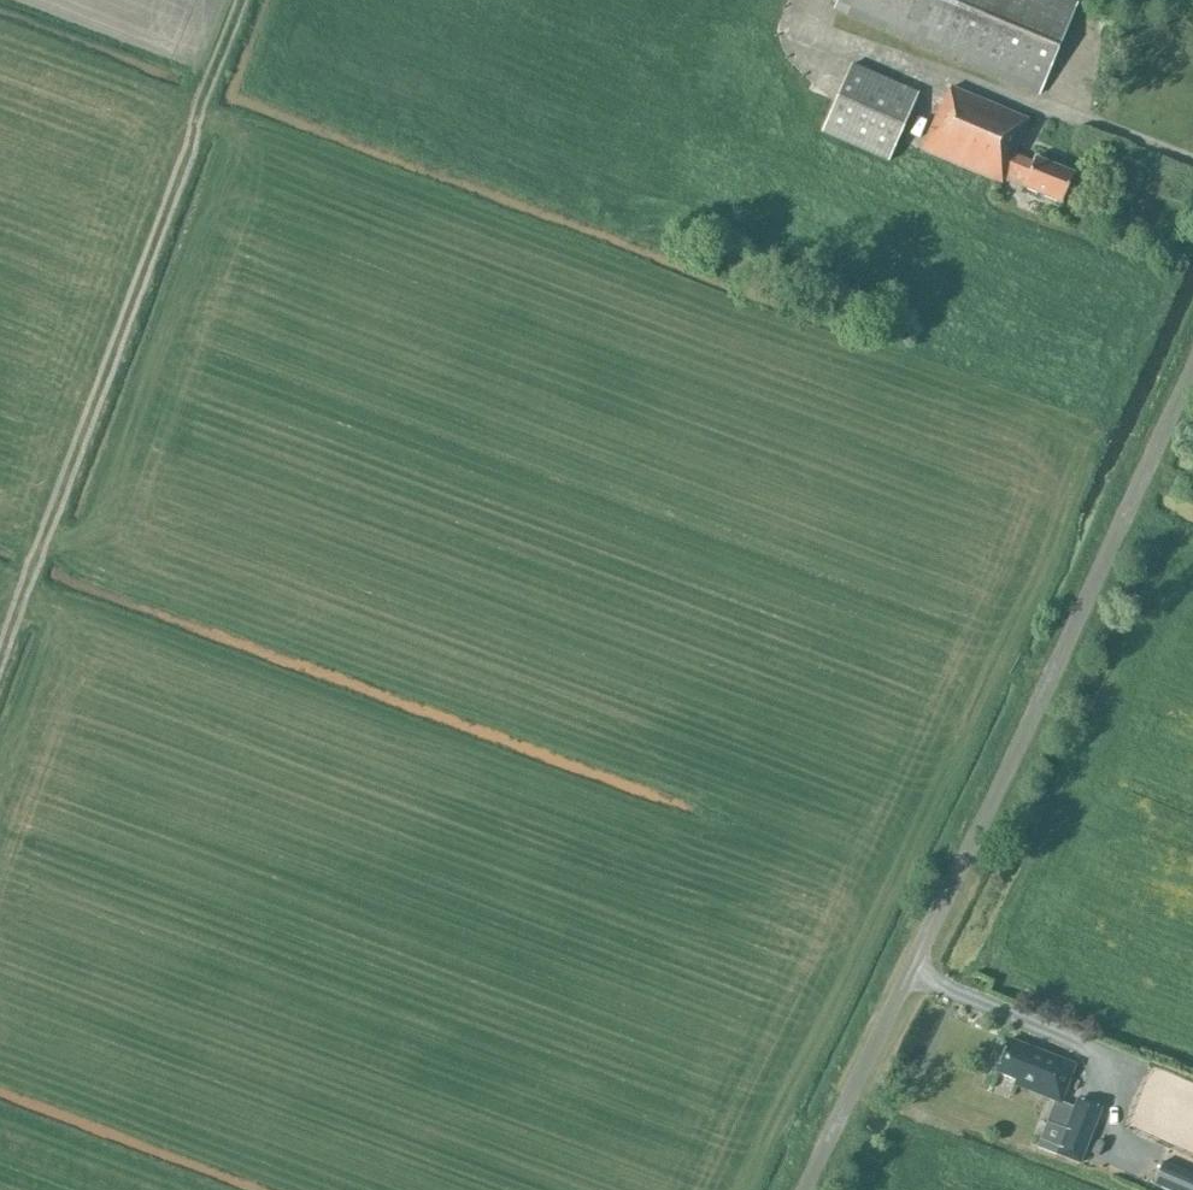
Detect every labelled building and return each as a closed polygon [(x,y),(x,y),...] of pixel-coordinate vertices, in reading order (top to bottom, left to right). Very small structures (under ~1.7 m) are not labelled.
[(1077,5),(1064,0),(838,0),(834,9),(1040,95),(1077,5)] [(821,132),(889,161),(918,95),(850,66),(821,132)] [(1061,204),(1074,176),(1035,159),(1033,164),(1014,155),(1029,121),(951,88),(943,106),(922,97),(903,142),(922,150),(922,151),(1002,185),(1006,175),(1025,183),(1022,188),(1061,204)] [(996,1073),(1016,1081),(1014,1085),(1060,1104),(1075,1067),(1010,1039),(996,1073)] [(1053,1157),(1079,1167),(1101,1110),(1075,1100),(1053,1157)] [(1162,1162),(1152,1185),(1164,1189),(1192,1189),(1192,1175),(1162,1162)]
